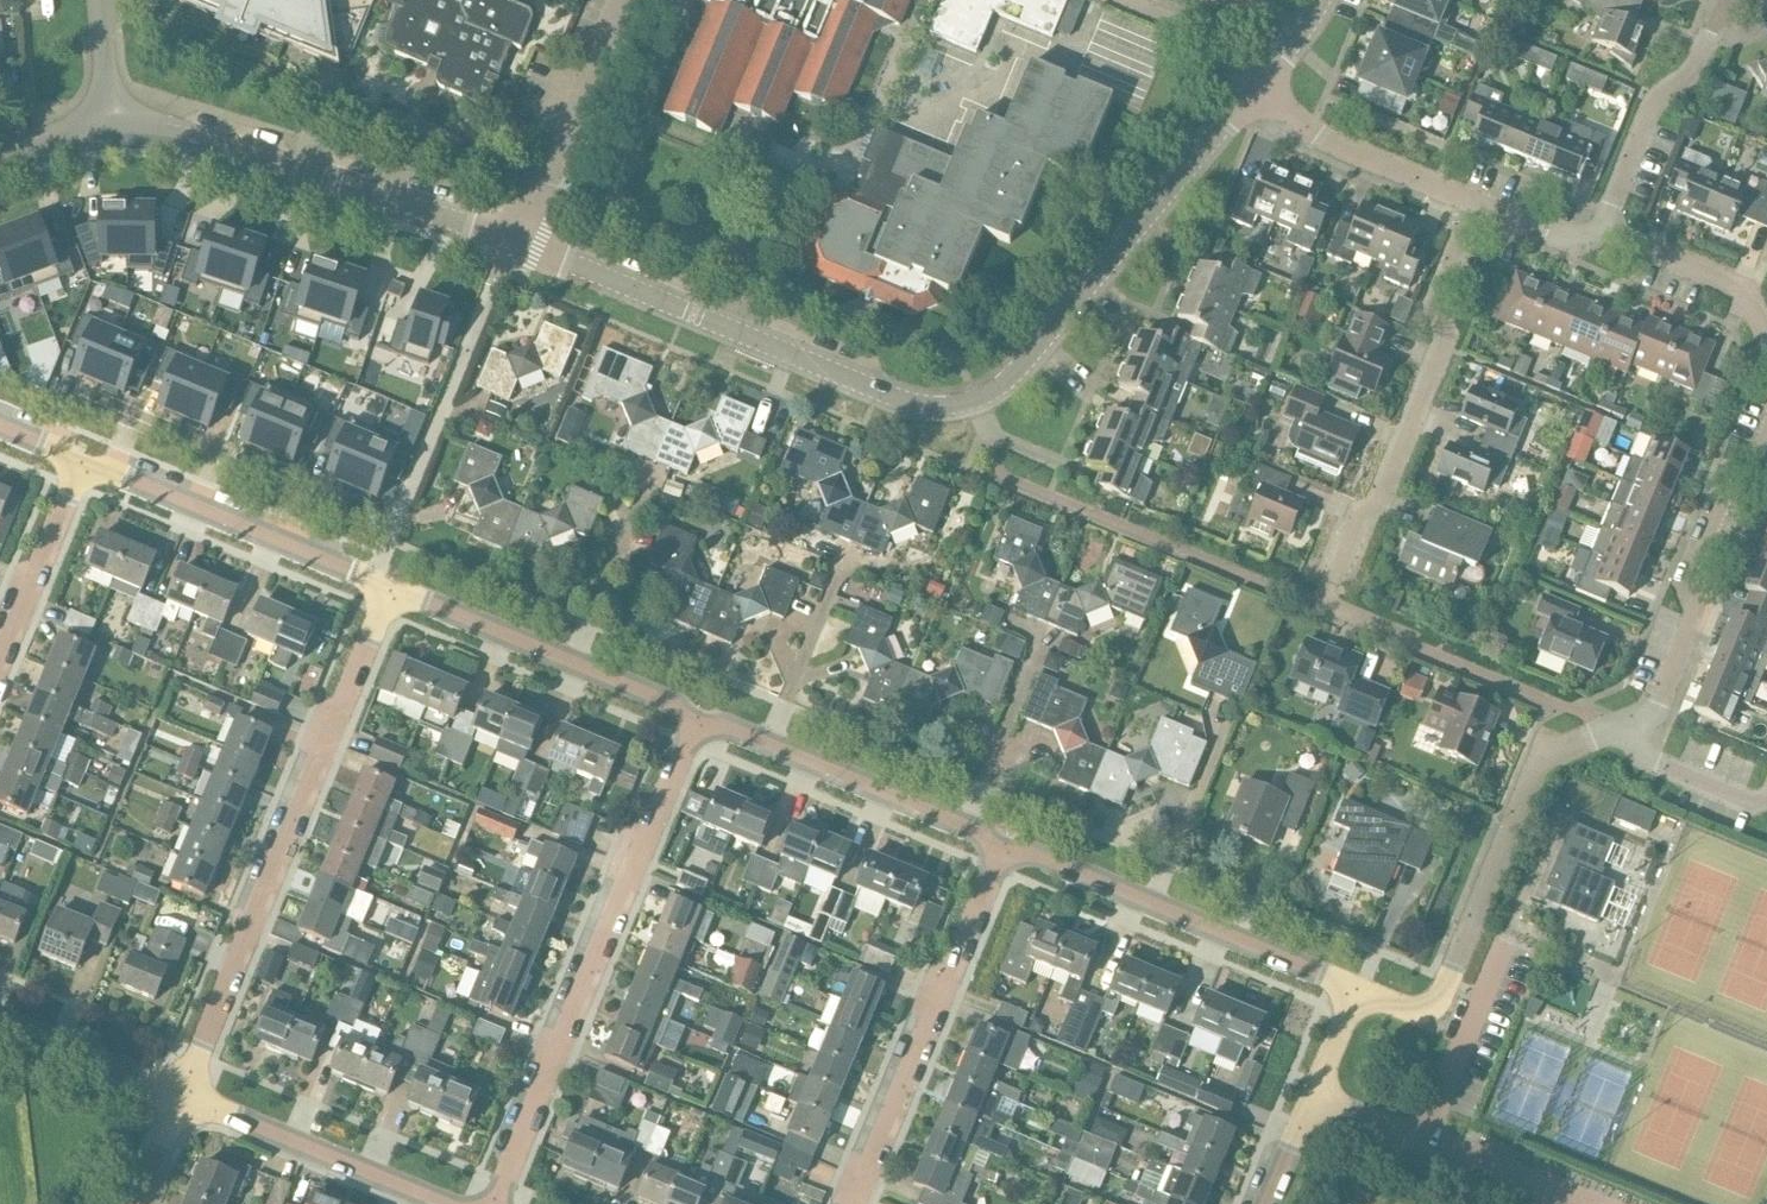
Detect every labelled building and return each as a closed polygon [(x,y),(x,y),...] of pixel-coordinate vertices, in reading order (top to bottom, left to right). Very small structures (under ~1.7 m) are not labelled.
[(2,11),(19,9),(18,0),(1,0),(2,11)] [(180,2),(224,21),(222,26),(226,28),(227,26),(224,25),(228,15),(259,27),(254,37),(251,36),(251,38),(255,39),(257,34),(284,45),(285,42),(302,40),(296,0),(180,0),(180,2)] [(338,56),(350,61),(375,0),(331,0),(338,56)] [(438,59),(463,0),(395,0),(399,2),(384,39),(384,46),(388,51),(428,67),(433,57),(438,59)] [(442,89),(487,107),(512,45),(521,49),(534,19),(534,18),(533,15),(531,12),(528,10),(507,1),(507,0),(463,0),(438,59),(444,61),(438,77),(438,84),(442,89)] [(879,18),(837,0),(697,0),(710,5),(664,114),(719,136),(732,104),(734,105),(734,106),(779,124),(793,92),(795,93),(795,94),(840,112),(879,18)] [(879,18),(899,26),(910,0),(837,0),(879,18)] [(930,33),(977,53),(994,12),(1053,37),(1055,32),(1068,0),(944,0),(930,33)] [(1448,3),(1441,0),(1393,0),(1391,7),(1401,11),(1395,25),(1433,40),(1452,49),(1458,33),(1445,28),(1447,25),(1450,17),(1448,11),(1445,10),(1448,3)] [(1611,54),(1632,70),(1637,58),(1633,56),(1642,33),(1634,30),(1634,25),(1640,9),(1617,0),(1572,0),(1601,22),(1593,42),(1613,50),(1612,53),(1611,54)] [(1640,9),(1644,0),(1617,0),(1640,9)] [(1370,46),(1366,57),(1417,78),(1420,71),(1423,72),(1428,70),(1432,61),(1429,56),(1427,55),(1433,40),(1395,25),(1389,39),(1379,35),(1376,44),(1370,46)] [(1501,53),(1516,58),(1534,65),(1539,52),(1522,45),(1507,39),(1501,53)] [(1557,59),(1539,52),(1534,65),(1552,73),(1557,59)] [(1417,78),(1366,57),(1361,68),(1363,73),(1360,82),(1370,86),(1364,101),(1401,116),(1407,101),(1410,102),(1415,100),(1419,92),(1417,86),(1414,85),(1417,78)] [(1763,89),(1766,87),(1766,88),(1766,64),(1760,67),(1759,63),(1747,68),(1763,89)] [(850,192),(826,202),(806,251),(816,274),(864,294),(873,291),(876,300),(914,315),(937,305),(943,290),(957,296),(983,233),(1010,244),(1017,228),(1021,230),(1048,167),(1074,178),(1081,162),(1086,164),(1113,98),(1079,84),(1077,89),(1064,84),(1066,78),(1031,64),(1005,127),(977,115),(970,131),(965,129),(952,161),(906,142),(875,129),(850,192)] [(1566,79),(1584,86),(1590,73),(1572,66),(1566,79)] [(1590,73),(1584,86),(1602,93),(1607,80),(1590,73)] [(1718,84),(1710,105),(1721,110),(1717,120),(1735,127),(1748,96),(1733,90),(1718,84)] [(1474,138),(1500,149),(1514,113),(1500,107),(1504,97),(1478,87),(1465,120),(1479,125),(1474,138)] [(1453,119),(1454,118),(1461,100),(1446,93),(1438,112),(1453,119)] [(1540,123),(1514,113),(1500,149),(1525,159),(1540,123)] [(1689,116),(1680,137),(1693,142),(1702,121),(1689,116)] [(1525,159),(1550,170),(1565,134),(1540,123),(1525,159)] [(1570,124),(1566,134),(1565,134),(1550,170),(1576,180),(1582,165),(1597,171),(1609,140),(1587,131),(1570,124)] [(1678,212),(1703,223),(1722,179),(1709,173),(1712,165),(1710,160),(1708,160),(1686,150),(1673,181),(1688,187),(1678,212)] [(1274,223),(1293,176),(1267,165),(1256,192),(1242,187),(1228,219),(1252,229),(1257,216),(1274,223)] [(1321,188),(1293,176),(1274,223),(1292,230),(1286,243),(1310,253),(1324,221),(1310,215),(1321,188)] [(1722,179),(1703,223),(1729,233),(1741,205),(1760,213),(1759,216),(1766,220),(1766,184),(1764,183),(1759,185),(1756,193),(1722,179)] [(1373,261),(1391,217),(1364,205),(1352,234),(1339,229),(1327,256),(1351,266),(1356,254),(1373,261)] [(89,226),(76,231),(90,269),(103,264),(103,259),(127,259),(127,270),(128,270),(129,208),(102,208),(102,226),(89,226)] [(129,208),(128,270),(153,271),(152,274),(164,277),(174,247),(155,241),(156,208),(129,208)] [(1419,228),(1391,217),(1373,261),(1390,268),(1385,280),(1409,289),(1420,263),(1407,257),(1419,228)] [(40,221),(14,230),(37,289),(75,274),(64,244),(50,249),(40,221)] [(192,253),(182,282),(197,288),(199,282),(223,290),(241,237),(215,228),(206,257),(192,253)] [(0,268),(0,302),(37,289),(14,230),(0,235),(0,268)] [(1214,234),(1208,248),(1216,252),(1222,237),(1214,234)] [(241,237),(223,290),(247,298),(245,303),(260,308),(270,278),(257,274),(266,245),(241,237)] [(1302,257),(1291,282),(1305,288),(1315,262),(1302,257)] [(292,286),(282,316),(321,329),(341,270),(315,261),(305,290),(292,286)] [(1189,294),(1235,313),(1242,296),(1254,297),(1263,276),(1233,264),(1227,277),(1200,266),(1189,294)] [(1419,267),(1415,276),(1423,280),(1427,270),(1419,267)] [(341,270),(321,329),(322,330),(324,324),(346,332),(344,337),(360,342),(370,312),(356,307),(366,278),(341,270)] [(1481,324),(1495,330),(1499,321),(1531,334),(1550,288),(1517,274),(1505,303),(1492,298),(1481,324)] [(401,300),(406,287),(393,282),(388,295),(394,297),(401,300)] [(1550,288),(1531,334),(1563,347),(1582,301),(1550,288)] [(1200,343),(1203,346),(1230,357),(1238,336),(1229,327),(1235,313),(1189,294),(1178,320),(1205,331),(1200,343)] [(1323,300),(1307,294),(1298,319),(1320,327),(1326,309),(1321,307),(1323,300)] [(399,322),(389,352),(429,366),(436,346),(445,349),(455,318),(446,315),(449,306),(422,297),(413,326),(399,322)] [(1582,301),(1563,347),(1595,360),(1614,314),(1582,301)] [(1645,327),(1614,314),(1595,360),(1628,374),(1632,365),(1631,364),(1646,328),(1645,327)] [(1356,399),(1362,386),(1375,392),(1388,360),(1376,355),(1388,328),(1359,316),(1347,344),(1344,343),(1331,373),(1334,375),(1329,388),(1356,399)] [(1631,364),(1632,365),(1664,378),(1683,332),(1649,318),(1645,327),(1646,328),(1631,364)] [(93,324),(73,375),(100,386),(120,335),(93,324)] [(560,380),(568,360),(578,338),(545,325),(537,345),(508,357),(493,351),(477,388),(510,402),(518,382),(542,373),(560,380)] [(1130,362),(1187,385),(1195,366),(1203,346),(1200,343),(1174,332),(1168,345),(1141,334),(1130,362)] [(1715,345),(1683,332),(1664,378),(1696,391),(1692,401),(1705,406),(1716,380),(1703,374),(1715,345)] [(120,335),(100,386),(126,397),(147,346),(120,335)] [(624,449),(656,463),(672,425),(657,419),(645,390),(654,370),(604,349),(583,399),(592,403),(604,398),(622,406),(632,429),(624,449)] [(1520,356),(1513,373),(1525,378),(1533,361),(1520,356)] [(1513,363),(1500,358),(1497,366),(1510,371),(1513,363)] [(178,359),(156,410),(184,421),(204,370),(178,359)] [(1171,424),(1179,404),(1187,385),(1130,362),(1119,388),(1146,399),(1141,411),(1171,424)] [(1557,363),(1550,380),(1546,387),(1560,392),(1563,385),(1559,384),(1565,367),(1557,363)] [(204,370),(184,421),(210,432),(231,381),(204,370)] [(1546,387),(1550,380),(1536,374),(1533,381),(1546,387)] [(1274,383),(1270,394),(1283,400),(1288,389),(1274,383)] [(1327,458),(1322,470),(1339,477),(1358,432),(1318,416),(1325,400),(1297,388),(1285,416),(1306,425),(1297,446),(1327,458)] [(1493,431),(1487,444),(1513,455),(1527,422),(1515,417),(1519,407),(1474,388),(1462,418),(1493,431)] [(262,394),(241,445),(268,456),(289,405),(262,394)] [(1609,394),(1606,403),(1601,401),(1599,408),(1611,413),(1614,406),(1617,397),(1609,394)] [(1214,396),(1206,417),(1209,418),(1207,424),(1220,430),(1231,403),(1214,396)] [(672,425),(656,463),(688,476),(697,456),(721,446),(738,453),(759,461),(767,441),(747,432),(755,412),(723,399),(715,419),(686,431),(672,425)] [(503,421),(508,410),(491,403),(486,414),(503,421)] [(289,405),(268,456),(294,467),(315,416),(289,405)] [(1627,411),(1614,406),(1611,413),(1624,418),(1627,411)] [(570,409),(564,423),(581,430),(586,416),(570,409)] [(1109,412),(1097,440),(1144,459),(1151,442),(1162,444),(1171,424),(1141,411),(1136,423),(1109,412)] [(1632,412),(1626,427),(1639,433),(1645,418),(1632,412)] [(1581,421),(1576,435),(1590,441),(1599,420),(1585,414),(1582,421),(1581,421)] [(494,425),(482,420),(476,435),(488,440),(494,425)] [(579,434),(563,427),(557,440),(574,447),(579,434)] [(347,430),(326,480),(353,491),(373,441),(347,430)] [(849,450),(816,437),(799,430),(780,475),(794,481),(799,478),(817,486),(827,511),(819,530),(851,543),(867,505),(852,499),(840,471),(849,450)] [(1590,441),(1576,435),(1570,448),(1585,454),(1590,441)] [(1642,463),(1679,478),(1689,453),(1652,438),(1642,463)] [(1144,459),(1097,440),(1087,466),(1113,478),(1108,491),(1144,506),(1153,484),(1138,473),(1144,459)] [(373,441),(353,491),(379,501),(399,452),(373,441)] [(1483,493),(1487,484),(1499,489),(1507,470),(1513,455),(1487,444),(1481,458),(1451,445),(1438,474),(1483,493)] [(473,538),(505,552),(522,510),(504,503),(495,479),(503,459),(470,445),(455,483),(470,489),(482,518),(473,538)] [(1631,459),(1622,482),(1669,502),(1679,478),(1642,463),(1631,459)] [(1282,475),(1256,464),(1245,490),(1260,496),(1247,527),(1271,537),(1274,529),(1290,536),(1304,502),(1276,491),(1282,475)] [(1562,485),(1569,488),(1581,493),(1587,479),(1568,472),(1562,485)] [(867,505),(851,543),(883,556),(891,535),(914,527),(933,535),(951,493),(918,479),(910,499),(881,511),(867,505)] [(871,480),(864,496),(870,498),(876,482),(871,480)] [(1622,482),(1612,505),(1659,525),(1669,502),(1622,482)] [(1569,488),(1562,485),(1557,498),(1564,501),(1569,488)] [(540,517),(522,510),(505,552),(537,565),(545,545),(574,533),(589,539),(598,517),(605,501),(572,487),(563,507),(540,517)] [(0,490),(0,523),(12,494),(0,490)] [(714,492),(708,506),(735,517),(741,503),(714,492)] [(662,494),(656,510),(671,516),(677,501),(662,494)] [(763,530),(771,512),(757,505),(748,523),(763,530)] [(1649,549),(1659,525),(1612,505),(1602,530),(1649,549)] [(1403,539),(1406,543),(1409,544),(1400,567),(1451,588),(1455,579),(1456,580),(1457,579),(1472,585),(1478,586),(1482,583),(1484,578),(1483,573),(1479,570),(1477,569),(1491,535),(1438,513),(1428,536),(1412,529),(1407,530),(1403,534),(1403,539)] [(1011,518),(1002,540),(994,559),(1012,567),(1022,591),(1014,611),(1045,624),(1061,586),(1047,581),(1035,552),(1044,532),(1011,518)] [(1548,519),(1543,533),(1560,540),(1565,527),(1555,522),(1548,519)] [(668,619),(700,633),(718,590),(700,583),(690,560),(698,540),(665,526),(659,542),(650,564),(665,570),(676,599),(668,619)] [(1602,530),(1592,553),(1639,573),(1649,549),(1602,530)] [(1560,540),(1543,533),(1537,546),(1544,549),(1544,548),(1554,553),(1560,540)] [(88,568),(115,580),(130,546),(102,534),(88,568)] [(1756,566),(1766,571),(1766,542),(1756,566)] [(156,557),(130,546),(115,580),(142,591),(156,557)] [(1612,590),(1629,597),(1639,573),(1592,553),(1576,591),(1606,603),(1612,590)] [(1061,586),(1045,624),(1078,638),(1087,617),(1109,607),(1146,623),(1163,581),(1113,560),(1105,581),(1076,592),(1061,586)] [(1766,614),(1766,571),(1756,566),(1745,590),(1754,594),(1749,606),(1766,614)] [(156,633),(162,619),(175,624),(181,608),(195,614),(210,580),(183,568),(168,603),(169,603),(167,608),(153,601),(142,628),(156,633)] [(718,590),(700,633),(732,646),(740,625),(769,614),(784,620),(800,582),(767,569),(759,588),(736,598),(718,590)] [(814,572),(809,585),(822,590),(828,577),(814,572)] [(195,614),(209,620),(203,635),(216,641),(209,656),(223,662),(234,636),(220,631),(237,591),(210,580),(195,614)] [(931,582),(925,598),(940,603),(946,588),(931,582)] [(892,589),(886,602),(900,607),(905,594),(892,589)] [(1192,684),(1240,704),(1256,667),(1225,654),(1213,625),(1221,605),(1189,592),(1172,633),(1190,641),(1201,663),(1192,684)] [(139,595),(127,622),(142,628),(153,601),(139,595)] [(1540,652),(1592,673),(1606,640),(1573,626),(1579,612),(1544,597),(1538,613),(1553,619),(1540,652)] [(276,648),(290,614),(263,602),(248,636),(276,648)] [(981,622),(999,630),(1006,613),(988,605),(981,622)] [(1761,655),(1766,657),(1766,614),(1749,606),(1744,619),(1735,615),(1725,639),(1761,654),(1761,655)] [(863,700),(895,713),(913,670),(895,663),(885,641),(894,621),(861,607),(845,645),(860,651),(872,680),(863,700)] [(92,637),(98,623),(71,612),(65,626),(92,637)] [(317,625),(290,614),(276,648),(277,648),(271,663),(287,670),(293,655),(302,659),(317,625)] [(223,662),(237,667),(247,642),(234,636),(223,662)] [(62,639),(50,667),(83,681),(95,653),(62,639)] [(1760,683),(1766,666),(1766,657),(1761,655),(1761,654),(1725,639),(1715,664),(1760,683)] [(1024,647),(1013,642),(1008,655),(1019,659),(1024,647)] [(1307,642),(1298,664),(1292,678),(1344,700),(1340,711),(1376,726),(1389,693),(1354,679),(1362,659),(1344,652),(1343,656),(1307,642)] [(1081,650),(1065,645),(1061,656),(1077,661),(1077,660),(1081,662),(1084,653),(1080,652),(1081,650)] [(130,668),(134,655),(117,649),(112,662),(130,668)] [(931,678),(913,670),(895,713),(927,727),(935,706),(964,695),(996,708),(1014,664),(996,657),(993,662),(963,649),(955,669),(931,678)] [(1049,654),(1043,669),(1058,675),(1064,660),(1049,654)] [(380,691),(402,701),(424,710),(417,725),(418,725),(438,676),(407,663),(408,661),(395,655),(380,691)] [(1086,668),(1073,663),(1069,672),(1082,678),(1086,668)] [(1715,664),(1705,688),(1741,703),(1751,707),(1760,683),(1715,664)] [(39,694),(72,707),(83,681),(50,667),(39,694)] [(1428,681),(1409,673),(1400,696),(1419,704),(1428,681)] [(1058,781),(1089,794),(1106,753),(1090,746),(1080,721),(1088,701),(1057,688),(1059,682),(1041,675),(1023,718),(1055,732),(1067,761),(1058,781)] [(438,676),(418,725),(442,735),(434,752),(434,765),(444,769),(448,760),(451,761),(461,736),(449,731),(467,688),(438,676)] [(1731,727),(1741,703),(1705,688),(1695,712),(1731,727)] [(277,715),(284,700),(257,689),(251,704),(277,715)] [(1212,699),(1189,690),(1183,705),(1205,715),(1212,699)] [(1433,714),(1428,726),(1449,735),(1441,753),(1455,759),(1477,768),(1492,731),(1469,722),(1476,706),(1461,700),(1442,692),(1433,714)] [(39,694),(28,721),(61,735),(67,720),(80,725),(80,726),(111,740),(118,725),(106,720),(90,715),(72,707),(39,694)] [(203,711),(219,718),(225,703),(209,696),(203,711)] [(502,742),(516,708),(488,697),(474,731),(501,742),(502,742)] [(95,701),(90,715),(106,720),(111,708),(95,701)] [(230,705),(225,715),(239,721),(243,712),(243,710),(230,705)] [(501,742),(496,754),(520,764),(511,786),(514,788),(503,814),(504,815),(515,819),(516,817),(521,805),(526,794),(526,793),(537,767),(525,762),(528,753),(529,754),(534,742),(543,720),(516,708),(502,742),(501,742)] [(1159,775),(1174,782),(1189,788),(1207,745),(1191,738),(1194,732),(1161,720),(1157,730),(1149,750),(1125,761),(1106,753),(1089,794),(1122,807),(1130,787),(1159,775)] [(17,748),(50,762),(61,735),(28,721),(17,748)] [(228,748),(261,762),(272,734),(239,721),(228,748)] [(551,762),(579,774),(593,740),(564,729),(551,762)] [(461,736),(451,761),(463,766),(473,741),(461,736)] [(620,752),(593,740),(579,774),(594,780),(588,793),(600,798),(620,752)] [(377,742),(370,759),(400,771),(407,755),(377,742)] [(17,748),(6,775),(39,789),(50,762),(17,748)] [(187,748),(182,761),(199,769),(205,755),(187,748)] [(250,789),(261,762),(228,748),(217,775),(250,789)] [(74,754),(69,766),(83,772),(88,760),(74,754)] [(194,782),(199,769),(182,761),(176,775),(194,782)] [(1343,773),(1353,785),(1366,773),(1356,761),(1343,773)] [(56,794),(67,767),(54,762),(43,788),(56,794)] [(623,764),(616,782),(633,788),(640,771),(623,764)] [(83,772),(69,766),(62,782),(79,789),(86,773),(83,772)] [(115,767),(108,782),(121,787),(127,772),(115,767)] [(549,772),(537,767),(526,793),(538,797),(549,772)] [(419,813),(389,801),(395,785),(365,772),(353,800),(384,813),(398,818),(398,817),(414,824),(419,813)] [(1246,781),(1236,805),(1226,827),(1242,834),(1241,836),(1269,848),(1281,820),(1298,827),(1316,784),(1291,773),(1281,796),(1246,781)] [(6,775),(0,789),(0,804),(28,815),(39,789),(6,775)] [(239,816),(250,789),(217,775),(205,802),(239,816)] [(733,837),(747,804),(719,793),(706,825),(703,824),(695,843),(710,849),(717,831),(733,837)] [(521,805),(516,817),(530,822),(539,799),(526,794),(521,805)] [(1657,814),(1620,799),(1612,819),(1649,834),(1657,814)] [(87,808),(69,800),(65,808),(83,816),(87,808)] [(353,800),(342,827),(373,839),(387,844),(404,850),(408,838),(392,832),(398,818),(384,813),(353,800)] [(165,802),(159,815),(176,822),(182,809),(165,802)] [(239,816),(205,802),(194,829),(227,843),(239,816)] [(1350,833),(1342,852),(1333,874),(1384,895),(1398,862),(1396,861),(1398,854),(1406,858),(1405,860),(1421,866),(1419,872),(1420,872),(1434,839),(1431,838),(1434,830),(1421,824),(1418,832),(1344,802),(1337,819),(1334,826),(1350,833)] [(774,816),(747,804),(733,837),(761,849),(774,816)] [(557,836),(582,847),(595,816),(569,806),(557,836)] [(520,827),(480,811),(474,826),(513,842),(520,827)] [(433,818),(419,812),(415,823),(429,829),(433,818)] [(171,835),(176,822),(159,815),(154,828),(171,835)] [(58,842),(64,828),(46,821),(41,834),(58,842)] [(462,827),(448,821),(442,836),(456,842),(462,827)] [(97,834),(69,824),(63,840),(90,851),(97,834)] [(796,824),(786,846),(782,857),(809,869),(823,836),(796,824)] [(1599,878),(1614,842),(1573,824),(1546,888),(1564,895),(1559,908),(1599,924),(1615,885),(1599,878)] [(0,827),(0,846),(15,852),(22,836),(0,827)] [(342,827),(332,852),(362,865),(376,870),(387,844),(373,839),(342,827)] [(216,870),(227,843),(194,829),(183,856),(216,870)] [(823,836),(809,869),(837,880),(851,847),(823,836)] [(33,855),(54,865),(60,850),(39,841),(33,855)] [(541,863),(536,875),(566,887),(577,860),(532,842),(526,856),(541,863)] [(332,852),(321,879),(364,896),(368,885),(356,880),(362,865),(332,852)] [(205,897),(216,870),(183,856),(172,883),(205,897)] [(757,888),(768,862),(753,856),(742,882),(757,888)] [(886,901),(899,867),(872,856),(858,889),(886,901)] [(517,880),(521,869),(494,859),(490,869),(517,880)] [(757,888),(771,894),(782,868),(768,862),(757,888)] [(155,873),(139,866),(133,880),(149,887),(155,873)] [(927,879),(899,867),(886,901),(913,912),(927,879)] [(426,871),(421,885),(439,892),(445,878),(426,871)] [(683,871),(677,886),(703,897),(709,882),(683,871)] [(105,874),(97,893),(129,905),(137,883),(119,876),(117,879),(105,874)] [(525,901),(555,914),(566,887),(536,875),(525,901)] [(364,896),(321,879),(310,905),(353,922),(363,927),(374,900),(364,896)] [(162,893),(140,884),(134,898),(156,907),(162,893)] [(435,896),(412,887),(406,900),(429,910),(435,896)] [(826,938),(829,930),(845,894),(829,887),(818,914),(819,915),(817,921),(812,932),(826,938)] [(525,901),(511,895),(495,888),(490,899),(520,912),(514,926),(514,928),(544,940),(555,914),(525,901)] [(845,894),(829,930),(842,935),(846,926),(847,926),(859,900),(845,894)] [(15,944),(27,916),(33,919),(41,901),(25,895),(18,912),(0,905),(0,938),(15,944)] [(457,902),(439,895),(433,910),(451,917),(457,902)] [(661,926),(691,938),(702,912),(671,899),(661,926)] [(59,911),(50,933),(42,955),(77,969),(89,940),(106,947),(120,912),(100,904),(92,924),(59,911)] [(323,948),(369,967),(377,949),(347,938),(353,922),(310,905),(299,931),(326,942),(323,948)] [(509,938),(504,952),(503,953),(533,966),(544,940),(514,928),(514,926),(500,921),(495,932),(509,938)] [(433,923),(422,950),(436,956),(447,929),(433,923)] [(405,925),(399,939),(414,946),(420,932),(405,925)] [(776,934),(751,925),(745,939),(770,950),(776,934)] [(1054,970),(1068,937),(1041,926),(1038,932),(1021,925),(1000,975),(1026,985),(1036,963),(1054,970)] [(661,926),(649,952),(680,965),(684,955),(687,957),(694,953),(696,947),(694,940),(691,939),(691,938),(661,926)] [(134,957),(130,965),(121,987),(155,1001),(165,977),(171,979),(186,943),(156,931),(144,961),(134,957)] [(726,941),(709,934),(705,944),(722,952),(726,941)] [(786,936),(771,973),(791,980),(798,963),(811,968),(819,950),(786,936)] [(1096,949),(1068,937),(1054,970),(1070,977),(1061,1000),(1073,1005),(1057,1043),(1070,1049),(1092,997),(1080,991),(1084,981),(1083,981),(1096,949)] [(523,992),(533,966),(503,953),(504,952),(471,939),(466,951),(488,959),(481,976),(492,980),(492,979),(523,992)] [(294,944),(288,959),(314,970),(320,955),(294,944)] [(864,964),(890,975),(896,960),(870,949),(864,964)] [(421,951),(412,974),(430,982),(440,959),(421,951)] [(674,980),(680,965),(649,952),(639,978),(669,990),(669,991),(680,996),(707,1007),(712,996),(674,980)] [(743,960),(732,987),(752,996),(763,968),(743,960)] [(1139,1006),(1153,972),(1125,961),(1111,993),(1109,992),(1104,1002),(1092,997),(1070,1049),(1085,1055),(1087,1051),(1103,1014),(1114,1018),(1116,1013),(1122,998),(1139,1006)] [(333,1072),(360,1084),(373,1051),(359,1045),(368,1023),(360,1020),(366,1006),(365,1005),(376,978),(361,972),(351,999),(340,1026),(354,1032),(350,1041),(346,1039),(333,1072)] [(1153,972),(1139,1006),(1166,1017),(1180,983),(1153,972)] [(761,999),(777,1006),(780,1007),(791,980),(771,973),(761,999)] [(492,980),(481,976),(479,975),(468,1000),(481,1006),(512,1018),(523,992),(492,979),(492,980)] [(854,975),(845,997),(843,1002),(874,1014),(885,988),(854,975)] [(639,978),(628,1004),(670,1021),(680,996),(669,991),(669,990),(639,978)] [(400,988),(382,980),(378,988),(396,996),(400,988)] [(256,1041),(283,1052),(297,1020),(285,1015),(292,999),(275,991),(267,1008),(270,1009),(256,1041)] [(326,1019),(340,1026),(351,999),(336,994),(326,1019)] [(1195,1029),(1223,1040),(1236,1007),(1209,995),(1195,1029)] [(874,1014),(843,1002),(833,1028),(863,1040),(874,1014)] [(659,1048),(670,1021),(628,1004),(617,1030),(659,1048)] [(997,1019),(1010,1024),(1023,1030),(1029,1015),(1003,1004),(997,1019)] [(1264,1018),(1236,1007),(1223,1040),(1251,1052),(1264,1018)] [(737,1042),(745,1024),(710,1009),(705,1020),(725,1028),(722,1035),(737,1042)] [(755,1009),(750,1022),(764,1028),(769,1015),(755,1009)] [(1034,1019),(1029,1031),(1041,1036),(1044,1029),(1041,1022),(1034,1019)] [(297,1020),(283,1052),(312,1064),(325,1032),(297,1020)] [(480,1021),(474,1035),(500,1046),(506,1032),(480,1021)] [(748,1025),(741,1045),(757,1051),(765,1033),(748,1025)] [(1163,1067),(1166,1058),(1178,1031),(1163,1025),(1152,1052),(1154,1053),(1151,1062),(1163,1067)] [(406,1082),(427,1032),(413,1026),(407,1040),(398,1037),(390,1058),(373,1051),(360,1084),(388,1095),(395,1078),(406,1082)] [(979,1027),(968,1054),(999,1066),(1029,1079),(1034,1067),(1003,1055),(1010,1039),(979,1027)] [(863,1040),(833,1028),(822,1054),(852,1067),(863,1040)] [(606,1057),(628,1067),(644,1073),(648,1062),(652,1059),(656,1047),(659,1048),(617,1030),(606,1057)] [(1191,1037),(1178,1031),(1166,1058),(1180,1064),(1191,1037)] [(409,1104),(436,1116),(450,1082),(456,1070),(432,1060),(441,1037),(427,1032),(406,1082),(416,1087),(409,1104)] [(703,1065),(723,1073),(728,1057),(724,1054),(727,1045),(714,1040),(703,1065)] [(755,1057),(740,1051),(729,1076),(744,1083),(755,1057)] [(852,1067),(822,1054),(811,1080),(841,1093),(852,1067)] [(999,1066),(968,1054),(958,1079),(988,1092),(1003,1098),(1018,1105),(1023,1094),(992,1081),(999,1066)] [(1247,1061),(1235,1089),(1251,1096),(1263,1068),(1247,1061)] [(647,1085),(669,1095),(678,1074),(656,1065),(647,1085)] [(1095,1075),(1089,1088),(1097,1092),(1106,1070),(1099,1067),(1095,1075)] [(1163,1067),(1156,1085),(1196,1102),(1204,1084),(1163,1067)] [(595,1085),(620,1095),(626,1082),(600,1071),(595,1085)] [(1145,1087),(1117,1075),(1109,1093),(1107,1092),(1100,1109),(1107,1112),(1114,1095),(1138,1105),(1145,1087)] [(728,1077),(713,1112),(741,1124),(756,1089),(729,1077),(728,1077)] [(958,1079),(946,1106),(977,1119),(996,1126),(1007,1130),(1011,1119),(997,1113),(1003,1098),(988,1092),(958,1079)] [(800,1107),(830,1120),(841,1093),(811,1080),(800,1107)] [(450,1082),(436,1116),(464,1127),(478,1094),(450,1082)] [(647,1091),(632,1085),(627,1097),(642,1104),(647,1091)] [(1229,1115),(1235,1102),(1235,1100),(1209,1090),(1203,1104),(1229,1115)] [(786,1101),(769,1094),(764,1106),(782,1112),(786,1101)] [(977,1119),(946,1106),(936,1132),(966,1144),(980,1150),(1004,1160),(1009,1149),(990,1141),(996,1126),(977,1119)] [(789,1133),(797,1137),(819,1146),(830,1120),(800,1107),(789,1133)] [(692,1110),(687,1123),(700,1129),(706,1117),(706,1115),(692,1110)] [(1194,1128),(1187,1144),(1224,1160),(1235,1133),(1205,1120),(1205,1121),(1192,1116),(1188,1126),(1194,1128)] [(563,1168),(590,1179),(610,1130),(583,1119),(579,1129),(570,1125),(565,1138),(574,1142),(563,1168)] [(1097,1119),(1090,1136),(1103,1141),(1103,1140),(1117,1146),(1121,1148),(1128,1131),(1097,1119)] [(636,1149),(646,1153),(657,1128),(643,1122),(634,1140),(610,1130),(590,1179),(618,1191),(636,1149)] [(671,1133),(657,1128),(646,1153),(660,1159),(671,1133)] [(936,1132),(925,1158),(955,1171),(955,1170),(965,1174),(974,1177),(995,1187),(1000,1177),(974,1165),(980,1150),(966,1144),(936,1132)] [(1224,1160),(1187,1144),(1161,1133),(1156,1145),(1188,1158),(1182,1172),(1182,1173),(1213,1186),(1224,1160)] [(1086,1134),(1076,1160),(1092,1167),(1107,1173),(1117,1146),(1103,1140),(1103,1141),(1090,1136),(1086,1134)] [(764,1145),(758,1160),(772,1166),(778,1151),(764,1145)] [(785,1147),(779,1161),(774,1174),(787,1180),(792,1167),(807,1174),(814,1159),(785,1147)] [(684,1169),(670,1203),(703,1203),(705,1203),(715,1203),(734,1158),(720,1152),(713,1169),(704,1165),(696,1184),(682,1178),(685,1169),(684,1169)] [(1058,1153),(1053,1166),(1066,1171),(1071,1158),(1061,1154),(1058,1153)] [(762,1198),(738,1188),(748,1164),(734,1158),(715,1203),(759,1203),(762,1198)] [(955,1171),(925,1158),(914,1185),(926,1190),(920,1203),(963,1203),(974,1177),(965,1174),(955,1170),(955,1171)] [(650,1203),(670,1203),(684,1169),(658,1159),(654,1167),(653,1167),(639,1200),(650,1203)] [(189,1198),(203,1203),(229,1203),(232,1195),(241,1199),(253,1169),(230,1160),(225,1173),(203,1164),(189,1198)] [(1149,1167),(1147,1172),(1164,1178),(1158,1193),(1183,1203),(1206,1203),(1213,1186),(1182,1173),(1182,1172),(1152,1160),(1149,1167)] [(292,1186),(278,1180),(268,1203),(285,1203),(292,1186)] [(1016,1184),(1012,1193),(1023,1199),(1028,1189),(1016,1184)] [(1158,1193),(1140,1186),(1135,1199),(1148,1203),(1183,1203),(1158,1193)] [(316,1195),(312,1203),(339,1203),(316,1195)]
